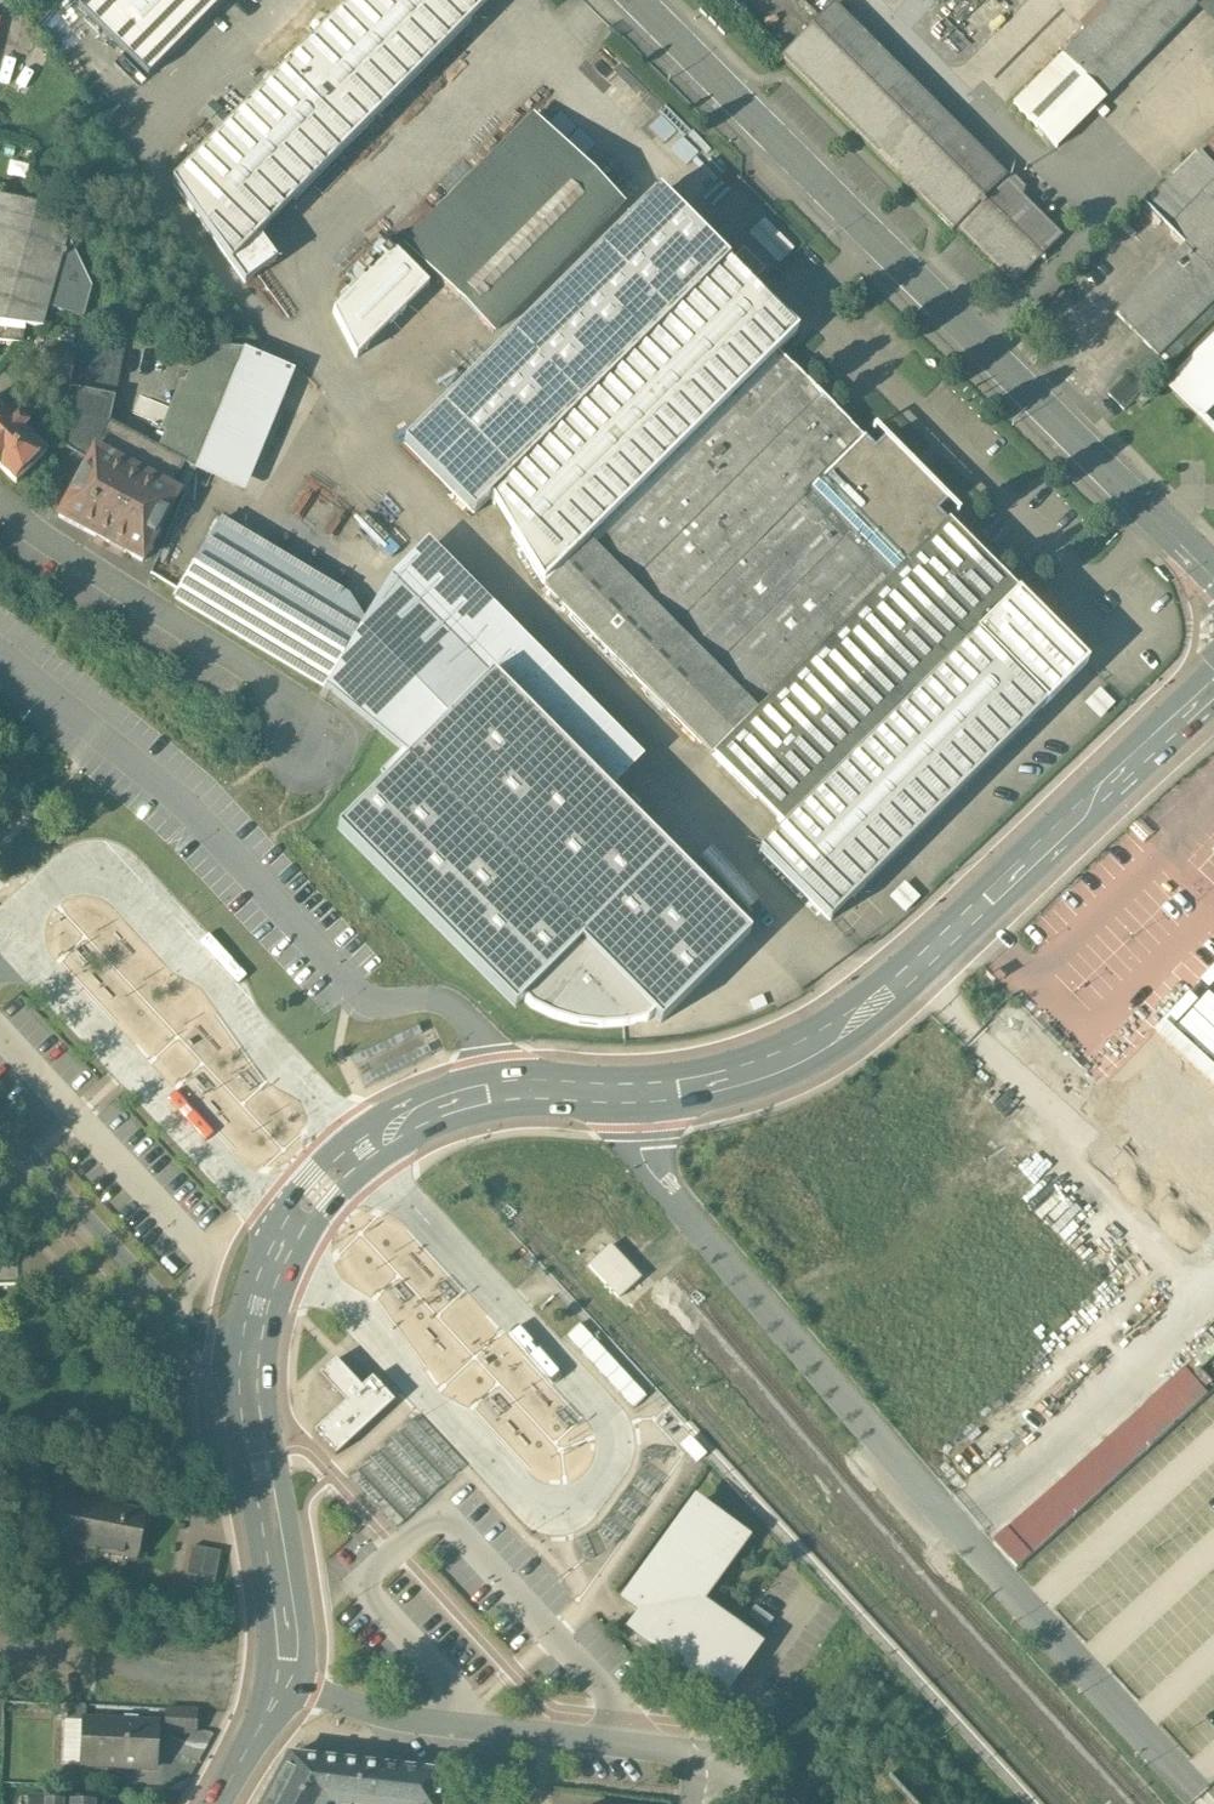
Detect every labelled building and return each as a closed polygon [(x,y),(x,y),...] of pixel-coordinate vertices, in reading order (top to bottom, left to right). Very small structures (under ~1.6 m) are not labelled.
[(75,3),(146,75),(220,0),(78,0),(75,3)] [(171,180),(242,279),(276,256),(258,233),(486,0),(348,0),(171,180)] [(973,143),(831,0),(777,55),(950,229),(956,223),(988,189),(958,158),(973,143)] [(1061,55),(1105,98),(1199,4),(1195,0),(1115,0),(1109,6),(1061,55)] [(1061,55),(1013,102),(1057,146),(1105,98),(1061,55)] [(527,115),(403,242),(528,364),(652,237),(527,115)] [(988,189),(956,223),(1012,281),(1059,232),(1018,193),(1026,186),(1013,172),(1007,176),(973,143),(958,158),(988,189)] [(1205,189),(1213,180),(1213,161),(1199,146),(1143,199),(1169,225),(1205,189)] [(1205,189),(1169,225),(1183,241),(1111,310),(1152,349),(1130,367),(1146,383),(1213,316),(1213,199),(1205,189)] [(0,195),(0,321),(43,325),(48,305),(83,316),(92,286),(54,208),(0,195)] [(753,229),(782,259),(797,245),(768,215),(753,229)] [(428,284),(392,248),(329,309),(351,358),(428,284)] [(785,319),(725,258),(487,491),(540,582),(559,565),(538,545),(566,517),(588,537),(775,351),(808,319),(797,309),(785,319)] [(1185,361),(1213,390),(1213,333),(1185,361)] [(118,347),(76,340),(74,352),(69,386),(112,392),(118,347)] [(153,445),(189,464),(195,468),(245,346),(195,341),(153,445)] [(258,352),(245,346),(195,468),(243,490),(293,368),(258,352)] [(69,386),(74,352),(43,347),(37,381),(69,386)] [(559,565),(540,582),(780,822),(974,630),(1016,589),(938,508),(949,496),(884,433),(870,444),(775,351),(588,537),(559,565)] [(1185,361),(1164,382),(1213,432),(1213,390),(1185,361)] [(1146,383),(1130,367),(1103,391),(1121,408),(1146,383)] [(0,406),(0,466),(15,481),(45,451),(23,429),(29,423),(18,412),(12,418),(0,406)] [(153,445),(107,420),(56,515),(138,559),(189,464),(153,445)] [(264,542),(221,517),(173,594),(216,620),(255,556),(264,542)] [(538,545),(559,565),(588,537),(566,517),(538,545)] [(423,543),(383,576),(359,618),(322,685),(424,759),(498,685),(612,800),(643,768),(423,543)] [(359,618),(255,556),(216,620),(322,685),(359,618)] [(1086,658),(1016,589),(974,630),(1043,701),(1086,658)] [(828,916),(1043,701),(974,630),(780,822),(755,847),(828,916)] [(612,800),(498,685),(424,759),(341,841),(518,1018),(583,953),(656,1026),(748,936),(612,800)] [(1213,1212),(1213,1078),(1158,1027),(1092,1099),(1213,1212)] [(641,1278),(611,1245),(589,1265),(619,1298),(641,1278)] [(391,1398),(370,1377),(361,1386),(333,1356),(318,1371),(344,1399),(315,1427),(337,1450),(391,1398)] [(1186,1368),(994,1539),(1015,1562),(1206,1392),(1186,1368)] [(705,1454),(689,1436),(679,1445),(695,1463),(705,1454)] [(95,1503),(55,1495),(47,1537),(135,1555),(144,1512),(122,1507),(123,1501),(96,1496),(95,1503)] [(754,1644),(695,1601),(741,1537),(695,1504),(627,1598),(645,1611),(635,1625),(652,1637),(651,1640),(720,1690),(754,1644)] [(231,1548),(201,1542),(196,1567),(226,1573),(231,1548)] [(62,1737),(82,1738),(83,1719),(84,1719),(85,1704),(64,1703),(62,1737)] [(195,1709),(166,1708),(166,1730),(194,1732),(195,1709)] [(84,1719),(83,1719),(82,1738),(82,1764),(153,1767),(156,1723),(84,1719)] [(264,1803),(448,1803),(451,1769),(381,1763),(369,1758),(287,1751),(264,1803)]
